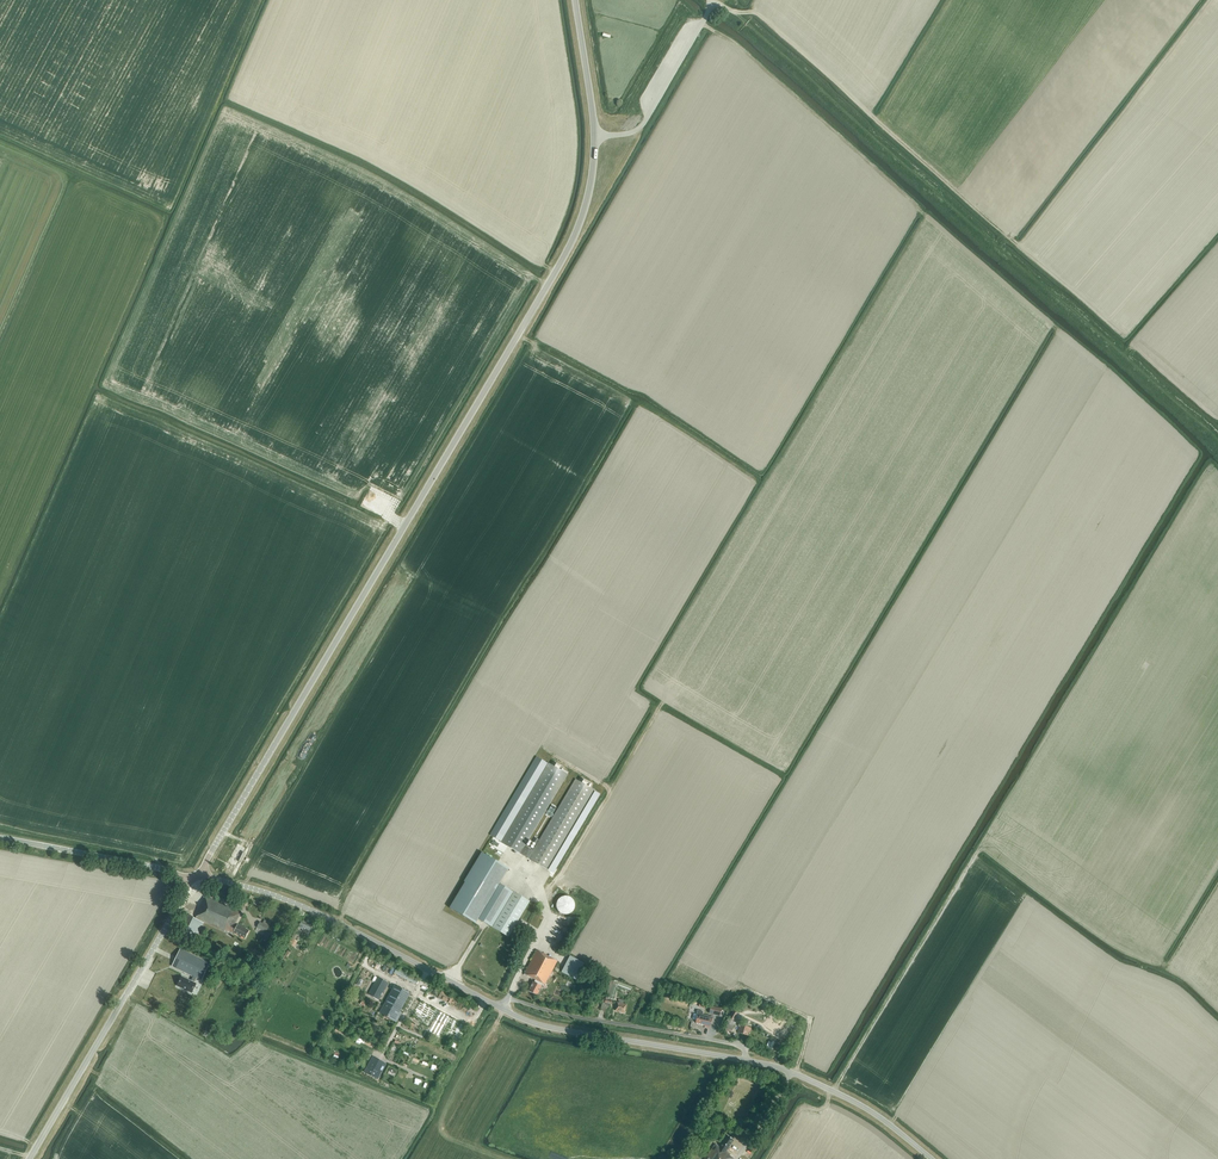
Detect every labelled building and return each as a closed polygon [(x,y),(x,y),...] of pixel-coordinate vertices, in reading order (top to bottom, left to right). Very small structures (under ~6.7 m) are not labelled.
[(548,763),(501,842),(548,870),(595,790),(590,788),(592,784),(582,778),(580,782),(575,779),(533,851),(525,846),(567,774),(561,771),(563,767),(555,762),(552,765),(548,763)] [(553,817),(557,807),(551,804),(546,814),(553,817)] [(514,892),(492,927),(508,937),(529,902),(514,892)] [(566,896),(565,896),(564,896),(563,896),(562,897),(561,897),(560,898),(559,898),(559,899),(558,900),(557,901),(557,902),(556,903),(556,904),(556,905),(556,906),(556,907),(556,908),(557,908),(557,909),(557,910),(558,911),(559,912),(560,913),(562,914),(563,914),(564,914),(565,914),(565,915),(566,914),(567,914),(568,914),(569,914),(570,913),(571,912),(572,912),(572,911),(573,911),(573,910),(574,910),(574,908),(574,907),(575,907),(575,906),(575,905),(575,904),(575,903),(574,903),(574,902),(574,901),(573,901),(573,900),(572,899),(571,898),(570,897),(569,897),(568,896),(567,896),(566,896)] [(231,933),(234,934),(234,933),(245,939),(249,931),(237,925),(237,926),(235,924),(241,913),(207,897),(196,918),(195,919),(189,915),(179,934),(194,942),(204,923),(197,919),(198,919),(227,933),(228,930),(231,932),(231,933)] [(259,922),(257,927),(267,932),(271,923),(265,920),(263,924),(259,922)] [(312,927),(301,922),(298,929),(308,934),(312,927)] [(295,940),(297,937),(295,936),(298,930),(296,928),(291,938),(289,944),(295,947),(298,941),(295,940)] [(210,963),(180,949),(172,966),(202,980),(210,963)] [(541,986),(542,983),(545,985),(557,961),(537,950),(524,974),(535,980),(534,982),(533,982),(529,991),(537,995),(541,986)] [(573,978),(575,974),(577,970),(580,972),(585,964),(570,956),(564,968),(562,973),(573,978)] [(366,991),(372,975),(363,971),(356,987),(366,991)] [(182,977),(177,986),(191,993),(196,983),(194,982),(196,978),(193,977),(191,981),(182,977)] [(388,983),(377,977),(368,994),(379,1000),(388,983)] [(380,1012),(396,1021),(399,1017),(397,1016),(409,993),(395,985),(380,1012)] [(748,1000),(744,997),(737,1009),(741,1012),(748,1000)] [(600,1010),(608,1011),(610,1004),(612,1004),(613,1001),(605,999),(604,1003),(602,1002),(600,1010)] [(619,1003),(617,1002),(615,1011),(624,1013),(626,1005),(623,1004),(624,1000),(620,999),(619,1003)] [(711,1006),(709,1013),(720,1016),(721,1008),(711,1006)] [(710,1027),(710,1026),(712,1017),(708,1016),(702,1014),(703,1012),(697,1010),(696,1013),(698,1014),(696,1022),(705,1025),(704,1026),(710,1027)] [(733,1020),(738,1012),(734,1010),(729,1018),(733,1020)] [(420,1025),(421,1021),(409,1017),(407,1020),(420,1025)] [(731,1020),(728,1018),(723,1026),(727,1028),(725,1032),(729,1034),(731,1031),(732,1031),(736,1022),(731,1020)] [(739,1024),(738,1027),(739,1028),(737,1033),(748,1035),(749,1031),(750,1031),(751,1028),(746,1026),(747,1024),(744,1023),(744,1025),(739,1024)] [(378,1080),(386,1064),(373,1056),(364,1072),(378,1080)] [(725,1151),(734,1140),(728,1135),(719,1147),(717,1145),(714,1150),(712,1149),(705,1158),(733,1158),(734,1158),(729,1155),(730,1154),(725,1151)]
